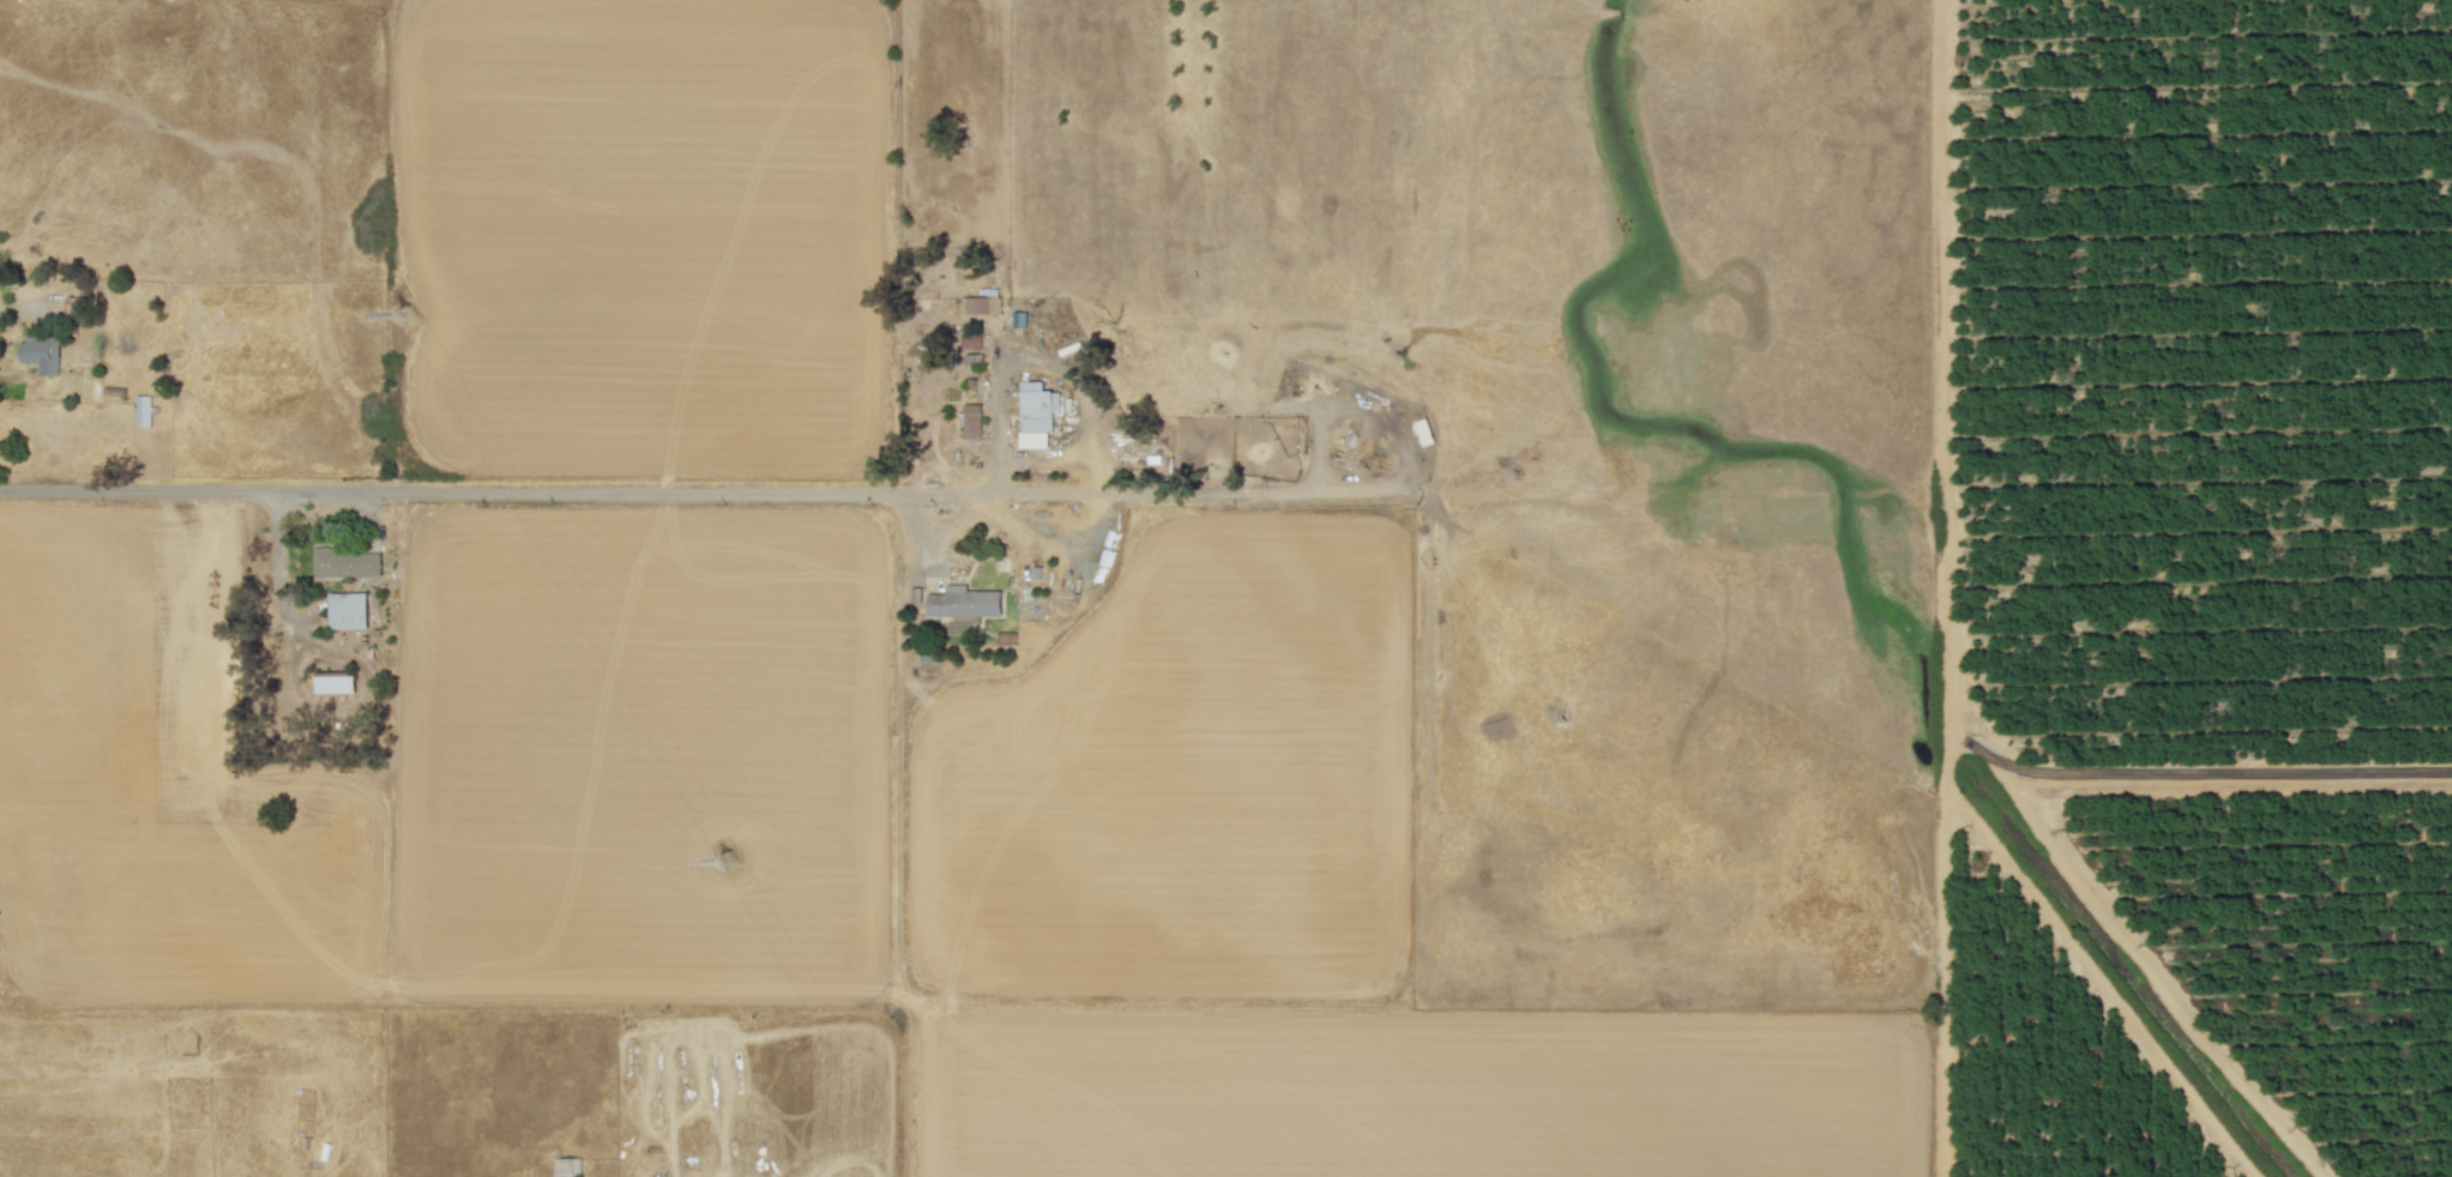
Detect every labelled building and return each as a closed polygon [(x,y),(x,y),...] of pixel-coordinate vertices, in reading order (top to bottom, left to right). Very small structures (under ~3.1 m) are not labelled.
[(999,288),(979,288),(979,297),(967,297),(967,314),(1000,314),(999,288)] [(59,337),(20,338),(21,363),(39,362),(39,376),(60,375),(59,337)] [(1020,448),(1051,448),(1051,412),(1060,412),(1060,391),(1043,391),(1043,381),(1020,381),(1020,448)] [(151,396),(136,395),(135,426),(150,427),(151,396)] [(981,438),(981,404),(964,404),(963,438),(981,438)] [(337,548),(313,548),(314,577),(381,576),(381,553),(337,554),(337,548)] [(967,590),(967,584),(946,584),(946,593),(927,593),(927,616),(1002,615),(1001,590),(967,590)] [(367,593),(329,593),(330,629),(368,629),(367,593)] [(355,693),(354,672),(315,673),(316,694),(355,693)] [(554,1158),(554,1176),(581,1176),(580,1158),(554,1158)]
